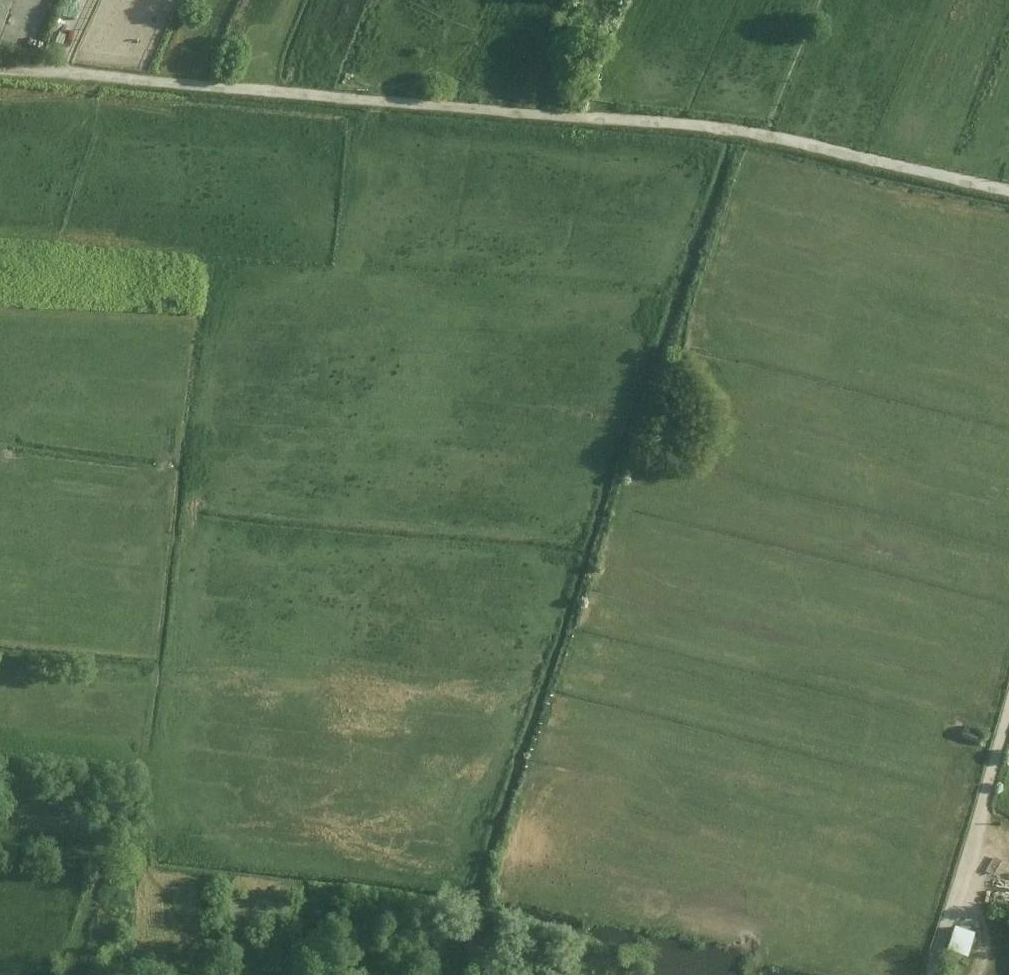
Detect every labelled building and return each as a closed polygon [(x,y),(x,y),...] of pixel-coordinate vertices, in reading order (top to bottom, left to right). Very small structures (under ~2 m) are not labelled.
[(974,953),(981,928),(960,922),(953,946),(974,953)] [(967,972),(972,953),(963,951),(958,969),(967,972)]
